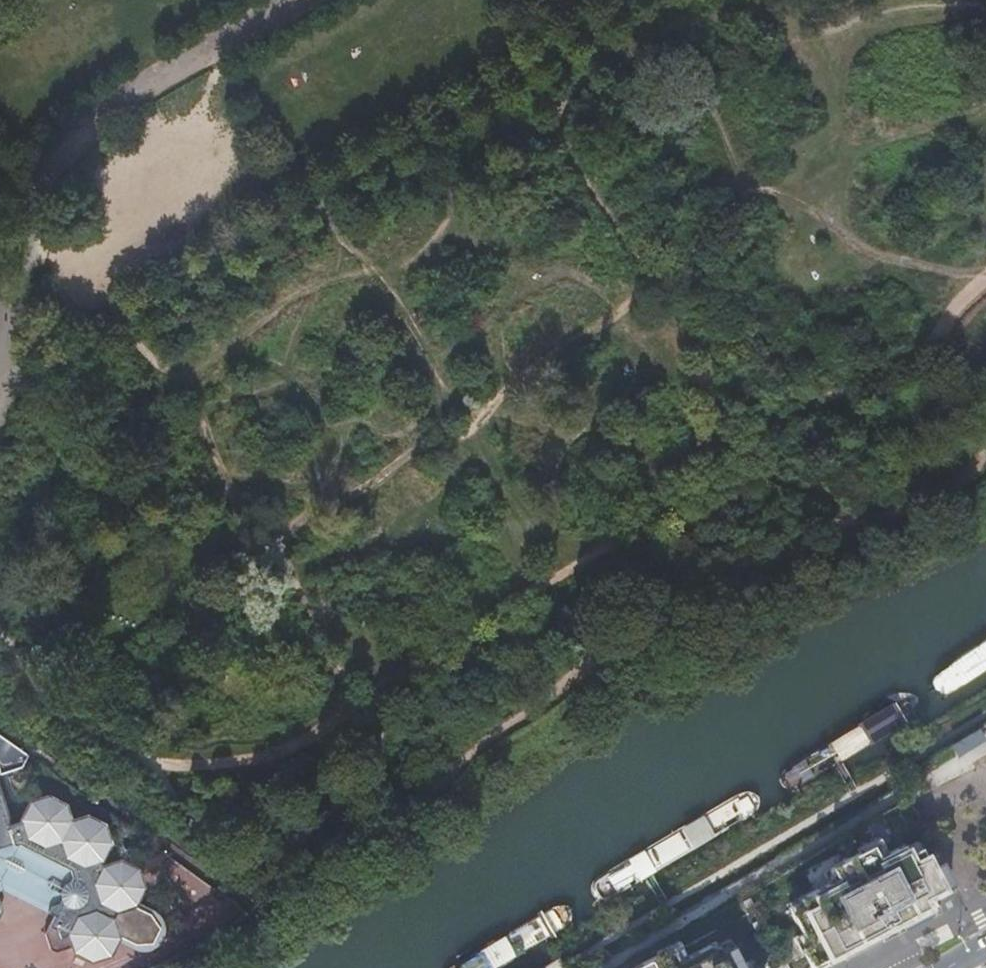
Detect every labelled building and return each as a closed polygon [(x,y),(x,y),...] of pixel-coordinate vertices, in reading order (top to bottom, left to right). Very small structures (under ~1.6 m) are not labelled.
[(945,698),(949,698),(954,696),(985,675),(985,647),(938,680),(937,684),(937,691),(941,695),(945,698)] [(787,791),(791,792),(798,788),(809,784),(907,724),(912,715),(913,709),(909,708),(899,705),(892,707),(878,714),(798,762),(784,773),(779,779),(779,785),(782,789),(787,791)] [(0,879),(50,905),(47,910),(54,914),(45,932),(50,948),(56,950),(73,945),(75,949),(91,958),(109,952),(116,938),(117,935),(112,918),(116,908),(134,902),(135,900),(143,886),(137,868),(120,859),(103,865),(100,857),(101,857),(109,841),(103,823),(87,814),(70,820),(65,803),(48,795),(30,801),(22,817),(22,819),(12,822),(0,785),(0,879)] [(593,882),(591,887),(590,890),(590,894),(592,898),(596,902),(602,903),(607,902),(748,820),(752,817),(756,813),(758,808),(757,802),(755,799),(749,796),(743,795),(736,798),(599,878),(593,882)] [(737,900),(744,914),(679,947),(683,956),(712,941),(713,944),(726,937),(730,945),(739,963),(748,959),(753,967),(773,967),(771,964),(782,958),(787,967),(810,967),(799,949),(797,950),(790,937),(799,932),(789,914),(786,907),(798,900),(796,898),(825,883),(818,870),(829,864),(830,865),(855,852),(853,848),(876,836),(884,852),(900,844),(902,847),(914,840),(918,847),(924,859),(934,853),(917,819),(907,799),(870,820),(737,900)] [(876,836),(853,848),(855,852),(869,845),(875,856),(884,852),(876,836)] [(914,840),(902,847),(905,854),(918,847),(914,840)] [(810,967),(821,967),(878,939),(878,938),(875,933),(896,922),(899,927),(928,913),(921,898),(928,894),(949,883),(939,863),(928,867),(924,859),(918,847),(905,854),(902,847),(900,844),(884,852),(875,856),(869,845),(855,852),(830,865),(828,867),(834,878),(825,883),(796,898),(798,900),(802,907),(789,914),(799,932),(801,935),(803,934),(807,943),(799,947),(799,949),(810,967)] [(924,859),(928,867),(939,863),(934,853),(924,859)] [(830,865),(829,864),(818,870),(825,883),(834,878),(828,867),(830,865)] [(3,888),(47,910),(50,905),(0,879),(0,889),(3,888)] [(928,894),(921,898),(928,913),(936,909),(928,894)] [(151,908),(135,900),(134,902),(116,908),(112,918),(117,935),(116,938),(132,946),(133,946),(135,947),(138,947),(140,948),(143,948),(145,947),(148,947),(150,946),(152,945),(154,944),(156,942),(158,940),(159,938),(161,936),(161,934),(162,931),(163,929),(163,926),(162,924),(162,921),(161,919),(160,917),(159,915),(157,912),(155,911),(153,910),(151,908)] [(802,907),(798,900),(786,907),(789,914),(802,907)] [(564,930),(569,927),(572,923),(574,916),(573,912),(570,910),(563,908),(556,908),(520,928),(470,957),(453,967),(500,967),(564,930)] [(878,939),(879,942),(901,930),(900,927),(899,927),(896,922),(875,933),(878,938),(878,939)] [(799,932),(790,937),(797,950),(799,949),(799,947),(807,943),(803,934),(801,935),(799,932)] [(713,944),(717,951),(730,945),(726,937),(713,944)] [(675,938),(651,950),(654,954),(667,947),(674,960),(683,956),(679,947),(675,938)] [(628,967),(739,967),(741,966),(739,963),(730,945),(717,951),(713,944),(712,941),(683,956),(674,960),(667,947),(654,954),(629,967),(628,967)] [(773,967),(787,967),(782,958),(771,964),(773,967)] [(748,959),(739,963),(741,966),(739,967),(753,967),(748,959)]
